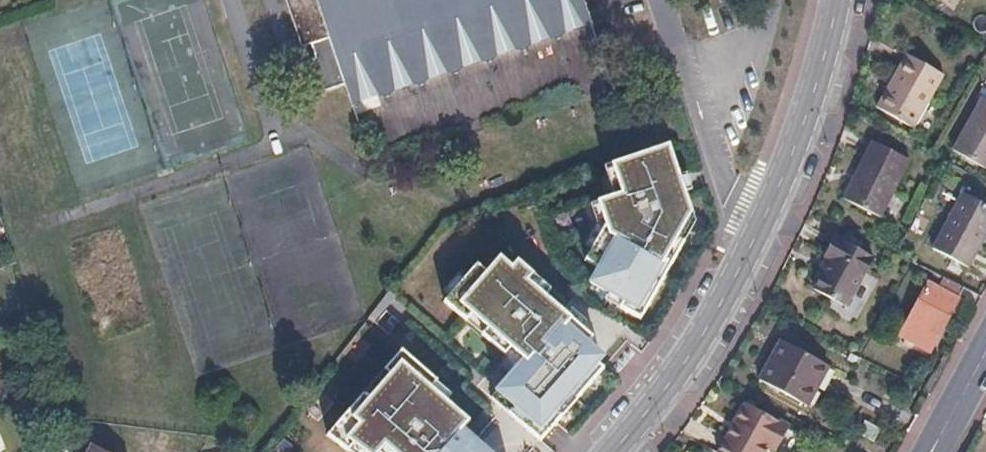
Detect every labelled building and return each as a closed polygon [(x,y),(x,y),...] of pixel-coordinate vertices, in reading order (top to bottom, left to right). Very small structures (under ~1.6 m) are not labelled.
[(299,43),(307,41),(312,56),(304,59),(315,91),(340,83),(347,105),(588,27),(579,0),(285,0),(299,43)] [(946,75),(908,55),(880,108),(918,129),(946,75)] [(985,97),(955,152),(985,169),(985,97)] [(682,206),(661,148),(612,167),(624,196),(599,206),(610,234),(584,286),(631,309),(682,206)] [(929,179),(895,160),(862,216),(896,235),(929,179)] [(977,202),(948,257),(984,275),(985,271),(985,206),(977,202)] [(824,257),(830,260),(814,289),(845,307),(873,258),(836,237),(824,257)] [(487,393),(534,432),(602,351),(491,259),(450,307),(514,361),(487,393)] [(959,301),(929,284),(901,336),(908,340),(904,347),(927,359),(959,301)] [(829,366),(782,340),(761,378),(807,404),(829,366)] [(394,355),(326,436),(345,451),(376,451),(377,451),(488,451),(459,427),(467,417),(394,355)] [(743,406),(736,418),(775,444),(784,428),(743,406)] [(736,418),(717,451),(760,451),(762,449),(768,451),(771,451),(775,444),(736,418)] [(92,431),(80,451),(128,451),(129,451),(92,431)]
